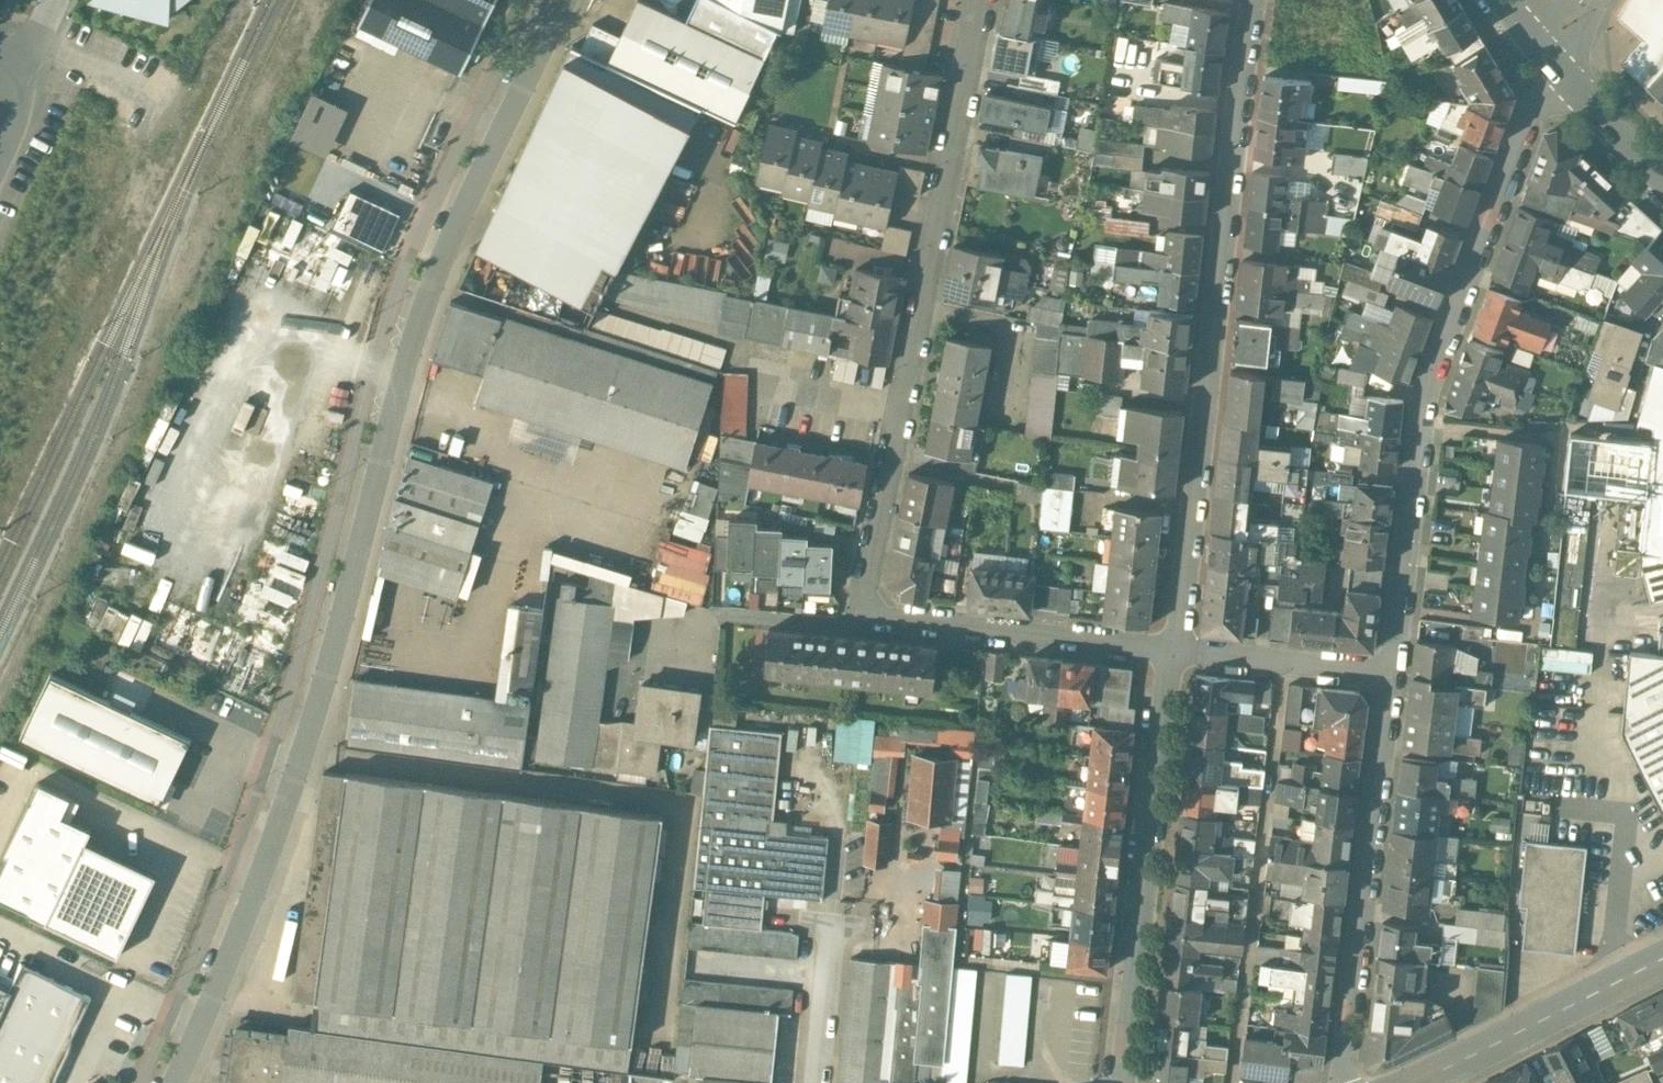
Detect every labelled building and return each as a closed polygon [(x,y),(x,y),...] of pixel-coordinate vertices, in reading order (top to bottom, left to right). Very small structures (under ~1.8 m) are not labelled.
[(92,1),(93,2),(92,3),(100,5),(116,8),(122,9),(138,13),(144,14),(161,17),(169,19),(170,11),(182,0),(93,0),(92,1)] [(359,25),(360,26),(361,26),(440,63),(469,0),(371,0),(359,25)] [(439,64),(462,74),(470,56),(478,60),(485,46),(477,42),(497,0),(469,0),(440,63),(439,64)] [(644,0),(638,0),(620,36),(608,61),(703,105),(736,121),(766,57),(644,0)] [(782,29),(794,32),(801,0),(720,0),(782,29)] [(823,29),(905,44),(914,0),(829,0),(823,29)] [(905,44),(901,65),(926,70),(940,0),(914,0),(905,44)] [(997,30),(1032,36),(1034,26),(1042,27),(1045,10),(1038,9),(1039,0),(1004,0),(997,30)] [(1275,5),(1310,11),(1312,0),(1276,0),(1275,5)] [(1397,10),(1414,0),(1390,0),(1397,10)] [(1397,10),(1408,28),(1427,16),(1433,26),(1462,7),(1457,0),(1414,0),(1397,10)] [(1619,17),(1644,39),(1622,63),(1646,85),(1647,85),(1662,67),(1662,0),(1628,0),(1619,17)] [(1193,8),(1165,2),(1162,20),(1190,25),(1193,8)] [(116,8),(100,5),(99,11),(115,14),(116,8)] [(1310,11),(1275,5),(1270,35),(1305,42),(1310,11)] [(1115,10),(1100,6),(1095,25),(1111,29),(1115,10)] [(1433,26),(1414,37),(1424,54),(1443,42),(1449,53),(1479,35),(1462,7),(1433,26)] [(1229,15),(1193,8),(1190,25),(1187,47),(1223,53),(1229,15)] [(138,13),(122,9),(121,16),(137,19),(138,13)] [(161,17),(144,14),(143,20),(159,23),(161,17)] [(620,36),(594,24),(582,49),(608,61),(620,36)] [(1305,42),(1270,35),(1265,66),(1300,70),(1302,60),(1305,42)] [(1351,49),(1305,42),(1302,60),(1323,63),(1324,58),(1349,62),(1350,57),(1351,49)] [(582,49),(573,45),(478,245),(594,307),(616,267),(617,267),(703,105),(608,61),(582,49)] [(1514,92),(1485,45),(1457,61),(1455,62),(1463,74),(1458,77),(1472,98),(1469,103),(1506,115),(1514,92)] [(1223,53),(1187,47),(1184,65),(1181,86),(1218,92),(1223,53)] [(1022,59),(993,54),(988,81),(1016,87),(1022,59)] [(1383,61),(1350,57),(1349,62),(1347,76),(1381,79),(1383,61)] [(1184,65),(1161,61),(1158,82),(1181,86),(1184,65)] [(901,65),(883,62),(867,142),(924,153),(940,73),(926,70),(901,65)] [(1647,85),(1662,100),(1662,67),(1647,85)] [(1311,80),(1264,75),(1259,115),(1294,119),(1295,111),(1301,111),(1302,96),(1309,97),(1311,80)] [(1137,87),(1110,82),(1107,96),(1142,102),(1144,88),(1137,87)] [(1056,95),(1006,85),(1004,98),(1049,107),(1049,108),(1053,109),(1056,95)] [(288,138),(325,155),(347,107),(310,90),(288,138)] [(1004,98),(986,94),(981,116),(1045,129),(1049,108),(1049,107),(1004,98)] [(1333,100),(1315,98),(1312,121),(1330,123),(1333,100)] [(1506,115),(1469,103),(1452,101),(1446,117),(1465,123),(1462,132),(1495,144),(1506,115)] [(1056,105),(1052,128),(1065,130),(1069,107),(1056,105)] [(1215,109),(1172,105),(1171,110),(1169,128),(1212,132),(1215,109)] [(1161,111),(1134,107),(1132,123),(1158,127),(1169,128),(1171,110),(1161,109),(1161,111)] [(1294,119),(1259,115),(1254,155),(1301,160),(1303,144),(1297,144),(1299,128),(1293,127),(1294,119)] [(1312,121),(1294,119),(1293,127),(1299,128),(1297,144),(1303,144),(1310,140),(1312,121)] [(1330,123),(1312,121),(1310,140),(1328,142),(1330,123)] [(1340,125),(1330,123),(1328,142),(1338,143),(1340,125)] [(1454,130),(1436,123),(1432,136),(1450,143),(1454,130)] [(1095,145),(1097,127),(1082,125),(1080,144),(1095,145)] [(847,156),(820,150),(822,144),(796,138),(797,132),(769,126),(756,183),(783,189),(782,194),(809,201),(835,208),(833,217),(886,229),(886,226),(894,192),(898,175),(846,163),(847,156)] [(1169,128),(1158,127),(1157,146),(1167,147),(1169,128)] [(1212,132),(1169,128),(1167,147),(1166,150),(1210,156),(1212,132)] [(1556,131),(1546,133),(1529,179),(1562,191),(1577,151),(1556,131)] [(1052,144),(1014,136),(1012,149),(1043,155),(1043,157),(1049,159),(1052,144)] [(1123,143),(1097,140),(1094,153),(1122,156),(1123,143)] [(1144,145),(1123,143),(1122,156),(1143,158),(1144,145)] [(1490,156),(1458,144),(1451,163),(1447,176),(1478,188),(1490,156)] [(1006,150),(979,145),(976,162),(980,163),(975,184),(1027,195),(1032,174),(1039,175),(1043,157),(1043,155),(1012,149),(1007,148),(1006,150)] [(1626,195),(1577,151),(1562,191),(1529,179),(1522,199),(1575,218),(1598,226),(1605,218),(1626,195)] [(1451,163),(1429,154),(1424,168),(1447,176),(1451,163)] [(1335,160),(1308,157),(1307,170),(1333,173),(1335,160)] [(1424,168),(1410,163),(1404,181),(1430,191),(1432,186),(1442,190),(1447,176),(1424,168)] [(924,173),(899,167),(898,175),(894,192),(919,197),(924,173)] [(1208,172),(1162,168),(1162,173),(1160,191),(1205,195),(1208,172)] [(1333,173),(1307,170),(1305,183),(1332,186),(1333,173)] [(1162,173),(1148,171),(1146,189),(1160,191),(1162,173)] [(1286,176),(1252,173),(1248,208),(1282,212),(1283,202),(1286,176)] [(1478,188),(1447,176),(1442,190),(1435,209),(1466,221),(1478,188)] [(1146,189),(1134,188),(1132,207),(1158,210),(1160,191),(1146,189)] [(402,213),(350,190),(333,229),(384,252),(402,213)] [(1205,195),(1160,191),(1158,210),(1157,215),(1203,220),(1205,195)] [(1320,200),(1292,197),(1291,203),(1283,202),(1282,212),(1318,215),(1320,200)] [(1423,214),(1396,204),(1391,219),(1417,229),(1423,214)] [(1637,205),(1610,230),(1648,244),(1662,229),(1637,205)] [(1551,219),(1518,207),(1506,240),(1539,252),(1544,238),(1551,219)] [(1282,212),(1248,208),(1244,244),(1278,247),(1279,243),(1280,228),(1282,212)] [(1318,215),(1282,212),(1280,228),(1289,229),(1289,228),(1296,228),(1323,231),(1324,216),(1318,215)] [(1151,233),(1151,218),(1108,216),(1108,232),(1151,233)] [(1598,226),(1575,218),(1571,229),(1594,237),(1598,226)] [(1419,243),(1399,235),(1400,231),(1381,224),(1374,242),(1392,249),(1448,270),(1461,237),(1426,224),(1419,243)] [(911,232),(886,226),(886,229),(881,251),(906,256),(911,232)] [(1289,229),(1280,228),(1279,243),(1294,244),(1296,228),(1289,228),(1289,229)] [(1662,229),(1636,258),(1647,268),(1662,283),(1662,230),(1662,229)] [(1201,237),(1166,233),(1163,253),(1162,269),(1197,273),(1201,237)] [(1567,247),(1544,238),(1539,252),(1563,260),(1567,247)] [(1539,252),(1506,240),(1494,273),(1526,284),(1534,263),(1539,252)] [(1003,256),(954,246),(949,270),(1024,284),(1027,272),(1001,267),(1003,256)] [(849,253),(828,248),(824,261),(846,266),(849,253)] [(1163,253),(1124,249),(1123,264),(1162,269),(1163,253)] [(1448,270),(1392,249),(1382,276),(1382,277),(1382,278),(1388,280),(1386,283),(1436,302),(1448,270)] [(1563,260),(1539,252),(1534,263),(1556,271),(1559,272),(1563,260)] [(1636,258),(1619,278),(1630,288),(1647,268),(1636,258)] [(1375,271),(1343,259),(1338,275),(1359,283),(1378,290),(1382,278),(1382,277),(1382,276),(1374,273),(1375,271)] [(1094,261),(1083,260),(1083,267),(1093,268),(1094,261)] [(1607,275),(1563,260),(1559,272),(1556,271),(1553,280),(1600,297),(1607,275)] [(1297,267),(1242,261),(1239,284),(1294,290),(1295,280),(1297,267)] [(1123,264),(1113,263),(1111,277),(1160,283),(1162,269),(1123,264)] [(1647,268),(1630,288),(1626,292),(1646,310),(1662,293),(1662,283),(1647,268)] [(1197,273),(1162,269),(1160,283),(1158,302),(1193,306),(1197,273)] [(1024,284),(949,270),(944,293),(994,303),(996,292),(1022,297),(1024,284)] [(727,295),(617,272),(606,293),(722,318),(727,295)] [(903,281),(858,272),(853,299),(842,297),(837,318),(857,322),(893,330),(903,281)] [(1308,282),(1295,280),(1294,290),(1307,292),(1308,282)] [(1378,290),(1359,283),(1355,296),(1382,306),(1386,293),(1378,290)] [(1294,290),(1239,284),(1237,308),(1289,313),(1289,308),(1292,309),(1293,302),(1294,290)] [(1521,301),(1487,289),(1472,331),(1505,342),(1509,334),(1518,309),(1521,301)] [(1307,292),(1294,290),(1293,302),(1322,304),(1323,294),(1307,292)] [(837,318),(727,295),(722,318),(719,333),(830,356),(835,331),(855,335),(857,322),(837,318)] [(485,374),(503,317),(452,301),(433,358),(485,374)] [(1389,325),(1384,339),(1417,351),(1429,318),(1396,306),(1389,325)] [(1054,311),(1029,307),(1026,320),(1037,322),(1051,325),(1054,311)] [(1545,327),(1532,323),(1528,315),(1524,313),(1518,309),(1509,334),(1517,337),(1521,345),(1536,350),(1544,346),(1548,335),(1545,327)] [(608,315),(597,311),(592,327),(603,331),(608,315)] [(1062,313),(1054,311),(1051,325),(1060,327),(1062,313)] [(1192,315),(1149,311),(1148,325),(1146,342),(1188,346),(1192,315)] [(713,383),(504,315),(503,317),(485,374),(476,401),(685,468),(713,383)] [(619,318),(608,315),(603,331),(613,334),(619,318)] [(1389,325),(1366,317),(1361,330),(1384,339),(1389,325)] [(629,322),(619,318),(613,334),(624,338),(629,322)] [(641,323),(630,319),(629,322),(624,338),(635,341),(641,323)] [(1116,322),(1089,319),(1088,320),(1087,321),(1086,322),(1085,335),(1114,338),(1116,322)] [(893,330),(857,322),(855,335),(850,361),(885,368),(893,330)] [(1051,325),(1037,322),(1035,336),(1059,338),(1059,332),(1060,327),(1051,325)] [(1148,325),(1116,322),(1114,338),(1146,342),(1148,325)] [(1270,325),(1235,322),(1231,361),(1278,365),(1280,349),(1274,349),(1276,335),(1269,334),(1270,325)] [(651,326),(641,323),(635,341),(645,345),(651,326)] [(1617,323),(1590,398),(1617,407),(1629,374),(1627,370),(1642,331),(1617,323)] [(1298,328),(1270,325),(1269,334),(1276,335),(1274,349),(1280,349),(1296,351),(1298,328)] [(662,330),(651,326),(645,345),(656,349),(662,330)] [(673,332),(662,328),(662,330),(656,349),(666,352),(673,332)] [(1384,339),(1361,330),(1357,343),(1379,352),(1384,339)] [(684,335),(673,332),(666,352),(677,356),(684,335)] [(1085,335),(1059,332),(1059,338),(1055,374),(1056,374),(1119,380),(1141,384),(1146,342),(1114,338),(1085,335)] [(694,339),(684,335),(677,356),(688,359),(694,339)] [(1059,338),(1035,336),(1025,435),(1048,439),(1056,374),(1055,374),(1059,338)] [(990,346),(947,337),(931,417),(975,425),(990,346)] [(1530,370),(1508,363),(1505,371),(1496,368),(1502,351),(1468,338),(1456,371),(1495,385),(1497,379),(1520,387),(1524,388),(1529,375),(1530,370)] [(705,343),(694,339),(688,359),(698,363),(705,343)] [(1417,351),(1384,339),(1379,352),(1372,370),(1405,382),(1417,351)] [(1188,346),(1146,342),(1141,384),(1184,389),(1188,346)] [(727,350),(706,343),(702,353),(723,360),(727,350)] [(723,360),(702,353),(699,363),(720,370),(723,360)] [(847,361),(836,359),(831,380),(842,383),(847,361)] [(858,364),(847,361),(842,383),(853,385),(858,364)] [(885,369),(874,367),(871,389),(881,391),(885,369)] [(1661,367),(1657,372),(1650,445),(1646,483),(1662,485),(1662,368),(1661,367)] [(1365,370),(1339,368),(1337,383),(1363,387),(1365,370)] [(1495,385),(1456,371),(1446,399),(1445,409),(1478,412),(1485,396),(1514,405),(1520,387),(1497,379),(1495,385)] [(1264,377),(1229,373),(1224,416),(1259,420),(1262,393),(1264,377)] [(748,375),(724,374),(724,386),(747,387),(748,375)] [(1535,377),(1529,375),(1524,388),(1531,389),(1535,377)] [(1303,380),(1264,377),(1262,393),(1271,394),(1271,397),(1301,401),(1303,380)] [(747,387),(724,386),(723,398),(747,399),(747,387)] [(1122,396),(1096,393),(1093,416),(1119,419),(1122,396)] [(1401,401),(1366,397),(1364,416),(1362,431),(1397,434),(1401,401)] [(747,399),(723,398),(723,410),(746,411),(747,399)] [(1181,414),(1129,408),(1126,438),(1140,440),(1140,449),(1176,453),(1181,414)] [(746,411),(723,410),(722,422),(746,423),(746,411)] [(1364,416),(1340,414),(1339,428),(1362,431),(1364,416)] [(1259,420),(1224,416),(1220,456),(1255,460),(1256,445),(1259,420)] [(975,425),(931,417),(925,451),(943,454),(940,467),(975,473),(983,427),(975,425)] [(746,423),(722,422),(722,433),(746,435),(746,423)] [(1362,431),(1339,428),(1337,441),(1361,444),(1362,431)] [(1397,434),(1362,431),(1361,444),(1358,464),(1393,468),(1397,434)] [(756,442),(720,433),(719,466),(750,471),(756,442)] [(1650,445),(1569,437),(1563,491),(1644,498),(1646,483),(1650,445)] [(1542,444),(1499,439),(1490,511),(1486,511),(1473,613),(1516,618),(1518,600),(1520,600),(1522,585),(1520,585),(1524,549),(1526,550),(1528,535),(1526,535),(1528,517),(1533,518),(1534,500),(1536,501),(1539,486),(1537,486),(1538,470),(1541,470),(1542,462),(1539,462),(1542,444)] [(866,465),(756,442),(750,471),(748,480),(749,480),(859,502),(866,465)] [(442,452),(412,444),(395,497),(378,563),(459,588),(493,481),(438,465),(442,452)] [(1291,449),(1256,445),(1255,460),(1289,464),(1291,449)] [(1176,453),(1140,449),(1139,456),(1124,455),(1120,485),(1172,492),(1176,453)] [(1255,460),(1220,456),(1216,493),(1251,497),(1253,476),(1255,460)] [(1289,464),(1255,460),(1253,476),(1285,479),(1287,479),(1289,464)] [(1308,466),(1289,464),(1287,479),(1285,479),(1283,501),(1303,504),(1304,497),(1308,466)] [(750,471),(719,466),(717,499),(743,504),(749,480),(748,480),(750,471)] [(1314,484),(1353,484),(1353,469),(1314,469),(1314,484)] [(1074,475),(1044,472),(1042,486),(1073,490),(1074,475)] [(954,483),(908,474),(900,516),(947,526),(954,483)] [(1042,487),(1018,482),(1016,498),(1041,501),(1042,487)] [(1391,486),(1356,482),(1354,502),(1352,517),(1387,520),(1391,486)] [(1646,483),(1644,498),(1639,551),(1662,553),(1662,485),(1646,483)] [(1073,490),(1042,486),(1042,487),(1041,501),(1038,528),(1068,531),(1073,490)] [(1251,497),(1216,493),(1211,529),(1247,533),(1248,521),(1251,497)] [(1338,500),(1304,497),(1303,504),(1302,511),(1336,515),(1338,500)] [(1354,502),(1338,500),(1336,515),(1345,516),(1352,517),(1354,502)] [(1303,504),(1283,501),(1281,516),(1301,519),(1302,511),(1303,504)] [(1160,512),(1115,507),(1111,536),(1157,541),(1160,512)] [(947,526),(900,516),(894,547),(928,554),(931,540),(944,543),(947,526)] [(1352,517),(1345,516),(1340,560),(1382,564),(1387,520),(1352,517)] [(807,537),(781,535),(781,528),(755,527),(756,520),(728,519),(727,537),(726,563),(727,563),(751,564),(751,571),(778,572),(777,579),(803,580),(803,588),(830,590),(832,545),(807,544),(807,537)] [(1300,527),(1248,521),(1247,533),(1257,535),(1299,540),(1300,527)] [(1247,533),(1211,529),(1207,563),(1254,568),(1255,559),(1257,535),(1247,533)] [(1563,530),(1551,667),(1592,670),(1594,649),(1578,647),(1588,532),(1563,530)] [(1299,540),(1257,535),(1255,559),(1280,561),(1279,571),(1295,573),(1297,555),(1299,540)] [(727,537),(715,536),(714,569),(727,569),(727,563),(726,563),(727,537)] [(1157,541),(1111,536),(1108,564),(1154,569),(1157,541)] [(928,554),(894,547),(887,584),(902,587),(901,596),(924,601),(933,555),(928,554)] [(1639,551),(1652,605),(1662,602),(1662,553),(1639,551)] [(1320,558),(1297,555),(1295,573),(1318,575),(1319,568),(1320,558)] [(1340,560),(1320,558),(1319,568),(1323,568),(1323,573),(1380,579),(1382,564),(1340,560)] [(1254,568),(1207,563),(1199,632),(1239,636),(1241,614),(1243,614),(1246,580),(1257,582),(1258,581),(1259,569),(1254,568)] [(1154,569),(1108,564),(1105,592),(1151,597),(1154,569)] [(1002,571),(971,568),(967,606),(998,609),(1002,571)] [(1279,571),(1259,569),(1258,581),(1278,583),(1279,571)] [(1032,574),(1002,571),(998,609),(1028,613),(1029,607),(1031,583),(1032,574)] [(1295,573),(1279,571),(1278,583),(1277,595),(1321,600),(1323,576),(1318,575),(1295,573)] [(616,580),(590,572),(588,586),(562,582),(560,598),(613,605),(616,580)] [(1257,582),(1246,580),(1243,614),(1258,616),(1260,599),(1256,599),(1257,582)] [(1044,585),(1031,583),(1029,607),(1042,609),(1044,585)] [(1058,586),(1044,585),(1042,609),(1055,610),(1058,586)] [(1378,593),(1346,590),(1343,612),(1375,616),(1375,615),(1378,593)] [(1151,597),(1105,592),(1102,620),(1148,626),(1151,597)] [(613,605),(560,598),(538,759),(592,767),(593,765),(598,722),(613,605)] [(144,649),(156,620),(110,601),(98,630),(144,649)] [(1291,607),(1273,605),(1272,617),(1290,619),(1291,607)] [(544,609),(520,606),(509,687),(533,691),(544,609)] [(1343,612),(1291,607),(1290,619),(1287,640),(1371,649),(1375,616),(1343,612)] [(1243,614),(1241,614),(1239,636),(1255,638),(1258,616),(1243,614)] [(1290,619),(1272,617),(1269,639),(1287,640),(1290,619)] [(853,638),(770,629),(765,672),(848,681),(853,638)] [(937,647),(853,638),(848,681),(933,690),(937,647)] [(1451,645),(1416,641),(1412,675),(1412,679),(1446,683),(1446,680),(1448,667),(1451,645)] [(1003,654),(989,652),(986,679),(1001,680),(1003,654)] [(1629,652),(1621,733),(1636,761),(1662,814),(1662,655),(1658,654),(1629,652)] [(1062,660),(1030,657),(1028,678),(1020,677),(1018,694),(1026,695),(1026,697),(1047,698),(1058,699),(1062,660)] [(1094,664),(1062,660),(1058,699),(1069,700),(1090,703),(1090,701),(1097,702),(1099,685),(1091,684),(1094,664)] [(1488,670),(1457,666),(1456,668),(1448,667),(1446,680),(1455,681),(1454,684),(1485,688),(1488,670)] [(192,739),(49,673),(16,745),(159,811),(192,739)] [(1230,678),(1197,675),(1193,707),(1226,710),(1227,702),(1230,678)] [(508,699),(355,678),(345,744),(523,769),(532,703),(508,699)] [(1255,681),(1230,678),(1227,702),(1236,703),(1237,697),(1254,699),(1255,681)] [(1446,683),(1412,679),(1407,715),(1450,720),(1453,702),(1453,698),(1444,697),(1446,683)] [(699,691),(641,683),(636,724),(634,736),(660,739),(689,743),(689,750),(692,750),(692,749),(697,712),(699,691)] [(1454,684),(1446,683),(1444,697),(1453,698),(1453,702),(1483,706),(1485,688),(1454,684)] [(1303,686),(1289,684),(1285,722),(1299,723),(1303,686)] [(533,691),(509,687),(508,699),(531,703),(533,691)] [(1360,692),(1318,687),(1313,724),(1323,726),(1324,726),(1325,720),(1364,724),(1367,702),(1360,692)] [(1058,699),(1047,698),(1046,722),(1057,723),(1058,699)] [(739,702),(714,699),(712,714),(711,725),(736,728),(739,702)] [(1069,700),(1058,699),(1057,723),(1067,724),(1069,700)] [(1226,710),(1193,707),(1189,739),(1222,743),(1224,728),(1226,710)] [(1235,711),(1226,710),(1224,728),(1233,729),(1233,727),(1235,711)] [(1265,715),(1235,711),(1233,727),(1264,732),(1265,715)] [(712,714),(697,712),(692,749),(708,750),(711,725),(712,714)] [(1450,720),(1407,715),(1404,745),(1447,750),(1449,733),(1450,720)] [(1364,724),(1325,720),(1324,726),(1323,726),(1321,744),(1330,745),(1329,753),(1360,757),(1364,724)] [(625,725),(598,722),(593,765),(619,769),(625,725)] [(660,739),(634,736),(636,724),(625,723),(625,725),(619,769),(655,774),(660,739)] [(1060,725),(1042,723),(1042,732),(1059,734),(1060,725)] [(736,728),(711,725),(708,750),(701,825),(713,825),(772,831),(782,732),(736,728)] [(1133,730),(1095,726),(1092,756),(1130,760),(1133,730)] [(1300,729),(1284,727),(1282,748),(1298,750),(1300,729)] [(1481,737),(1449,733),(1447,750),(1478,754),(1481,737)] [(905,737),(877,735),(876,747),(875,747),(875,755),(888,756),(888,753),(904,755),(905,737)] [(973,742),(953,740),(952,752),(972,755),(973,742)] [(1222,748),(1189,744),(1185,776),(1218,780),(1220,759),(1222,748)] [(1329,753),(1326,753),(1322,786),(1355,790),(1360,757),(1329,753)] [(956,759),(915,754),(909,816),(951,820),(956,759)] [(1130,760),(1092,756),(1089,786),(1126,791),(1130,760)] [(1435,762),(1402,758),(1399,788),(1431,792),(1433,778),(1435,762)] [(1242,762),(1220,759),(1218,780),(1238,782),(1262,785),(1264,769),(1241,767),(1242,762)] [(1315,766),(1294,763),(1291,782),(1312,785),(1315,766)] [(665,817),(348,773),(347,774),(324,771),(293,997),(315,1000),(314,1002),(633,1044),(665,817)] [(1218,780),(1185,776),(1181,808),(1214,812),(1215,805),(1217,785),(1218,780)] [(1449,778),(1438,776),(1437,779),(1433,778),(1431,792),(1447,794),(1449,778)] [(1467,780),(1449,778),(1447,794),(1449,795),(1465,796),(1467,780)] [(1291,782),(1278,780),(1275,799),(1310,804),(1312,785),(1291,782)] [(1237,787),(1217,785),(1215,805),(1234,808),(1234,799),(1260,803),(1262,785),(1238,782),(1237,787)] [(38,783),(0,864),(0,898),(118,953),(155,873),(87,841),(92,829),(63,815),(71,798),(38,783)] [(1126,791),(1089,786),(1085,814),(1085,816),(1123,820),(1126,791)] [(1355,790),(1322,786),(1318,819),(1351,823),(1355,790)] [(1431,792),(1399,788),(1394,830),(1435,834),(1438,811),(1447,812),(1449,795),(1447,794),(1431,792)] [(886,793),(872,791),(870,808),(884,810),(886,793)] [(1465,796),(1449,795),(1447,812),(1467,814),(1469,797),(1465,796)] [(1063,813),(1053,812),(1052,822),(1062,823),(1063,813)] [(1123,820),(1085,816),(1085,814),(1064,813),(1063,813),(1062,823),(1084,827),(1082,846),(1120,850),(1123,820)] [(1214,817),(1181,813),(1177,845),(1210,849),(1212,833),(1214,817)] [(866,865),(893,865),(893,818),(867,818),(866,865)] [(1351,823),(1318,819),(1315,840),(1313,861),(1345,865),(1351,823)] [(961,822),(939,821),(937,856),(959,857),(961,822)] [(713,825),(701,825),(695,886),(707,888),(713,825)] [(772,831),(713,825),(707,888),(765,893),(822,899),(829,837),(772,831)] [(1435,834),(1394,830),(1389,872),(1455,878),(1456,878),(1458,862),(1433,859),(1435,834)] [(1256,839),(1212,833),(1210,849),(1254,854),(1256,839)] [(1315,840),(1271,835),(1268,856),(1308,861),(1313,861),(1315,840)] [(1587,846),(1526,840),(1519,905),(1526,906),(1522,947),(1575,953),(1587,846)] [(1075,862),(1076,843),(1063,842),(1061,861),(1075,862)] [(1210,849),(1177,845),(1174,878),(1207,881),(1208,870),(1210,849)] [(1120,850),(1082,846),(1080,865),(1058,863),(1057,873),(1079,876),(1117,880),(1120,850)] [(1254,854),(1210,849),(1208,870),(1228,873),(1229,869),(1251,872),(1254,854)] [(1308,861),(1268,856),(1266,875),(1306,880),(1308,861)] [(1313,861),(1308,861),(1306,880),(1304,894),(1341,898),(1345,865),(1313,861)] [(937,898),(962,899),(963,868),(938,867),(937,898)] [(1455,878),(1389,872),(1385,907),(1427,912),(1428,896),(1453,898),(1455,878)] [(1117,880),(1079,876),(1077,895),(1054,893),(1053,904),(1075,906),(1113,910),(1117,880)] [(1207,887),(1173,883),(1170,914),(1203,918),(1206,891),(1207,887)] [(765,893),(707,888),(704,922),(762,928),(765,893)] [(1231,894),(1206,891),(1204,908),(1217,910),(1216,919),(1228,920),(1231,894)] [(984,895),(972,894),(971,899),(969,918),(969,922),(971,923),(982,924),(983,919),(991,920),(993,901),(984,900),(984,895)] [(1248,896),(1231,894),(1228,920),(1245,922),(1248,896)] [(1280,896),(1270,895),(1268,918),(1278,919),(1280,896)] [(1308,899),(1280,896),(1278,919),(1305,922),(1307,904),(1308,899)] [(1113,910),(1075,906),(1053,904),(1051,920),(1073,922),(1072,935),(1110,940),(1113,910)] [(1340,907),(1307,904),(1305,922),(1304,934),(1336,939),(1340,907)] [(1504,912),(1479,911),(1477,926),(1506,930),(1504,912)] [(1203,918),(1170,914),(1166,948),(1199,952),(1201,942),(1203,921),(1203,918)] [(1245,922),(1228,920),(1228,923),(1226,940),(1242,942),(1245,922)] [(704,922),(691,921),(688,947),(797,958),(799,934),(790,931),(762,928),(704,922)] [(1228,923),(1203,921),(1201,942),(1226,944),(1226,940),(1228,923)] [(1417,928),(1382,923),(1378,954),(1427,960),(1427,961),(1440,962),(1442,943),(1415,939),(1417,928)] [(921,981),(898,979),(888,1078),(915,1080),(917,1059),(943,1062),(956,927),(926,924),(921,981)] [(1506,930),(1477,926),(1475,941),(1506,944),(1506,930)] [(1336,939),(1304,934),(1302,950),(1300,966),(1333,970),(1336,939)] [(1110,940),(1072,935),(1068,966),(1107,970),(1110,940)] [(1284,946),(1257,943),(1255,960),(1271,962),(1300,966),(1302,950),(1283,948),(1284,946)] [(1199,952),(1166,948),(1162,982),(1196,986),(1197,976),(1198,962),(1199,952)] [(1378,954),(1374,991),(1423,996),(1417,995),(1419,978),(1425,979),(1427,961),(1427,960),(1378,954)] [(852,957),(839,1082),(887,1082),(888,1078),(898,979),(900,962),(852,957)] [(1224,964),(1198,962),(1197,976),(1223,978),(1224,964)] [(1300,966),(1271,962),(1269,978),(1298,981),(1300,966)] [(0,985),(0,1082),(51,1082),(91,996),(21,963),(9,989),(0,985)] [(1333,970),(1300,966),(1298,981),(1296,996),(1329,1001),(1333,970)] [(1505,969),(1478,966),(1472,1023),(1501,1009),(1505,969)] [(953,967),(942,1082),(966,1082),(977,970),(953,967)] [(1032,975),(1008,973),(1000,1062),(1025,1063),(1032,975)] [(794,989),(685,978),(682,1003),(697,1004),(779,1013),(791,1014),(794,989)] [(1196,986),(1162,982),(1158,1013),(1198,1018),(1202,987),(1196,986)] [(1423,996),(1374,991),(1370,1027),(1366,1065),(1373,1071),(1402,1061),(1457,1033),(1443,1005),(1426,1013),(1427,1014),(1423,1017),(1425,996),(1423,996)] [(1618,1013),(1632,1045),(1660,1033),(1662,1032),(1662,991),(1618,1013)] [(1329,1001),(1296,996),(1293,1018),(1292,1029),(1325,1033),(1329,1001)] [(697,1004),(682,1003),(675,1071),(690,1072),(697,1004)] [(779,1013),(697,1004),(690,1072),(689,1074),(704,1075),(772,1082),(779,1013)] [(1286,1009),(1275,1008),(1272,1026),(1284,1028),(1292,1029),(1293,1018),(1287,1018),(1286,1009)] [(1192,1024),(1156,1020),(1153,1053),(1188,1056),(1190,1040),(1192,1024)] [(1266,1025),(1247,1023),(1245,1038),(1264,1041),(1266,1025)] [(289,1025),(288,1038),(234,1031),(227,1082),(541,1082),(545,1059),(289,1025)] [(1245,1038),(1241,1071),(1287,1077),(1289,1061),(1292,1029),(1284,1028),(1282,1043),(1264,1041),(1245,1038)] [(1325,1033),(1292,1029),(1289,1061),(1321,1065),(1325,1033)] [(1602,1058),(1588,1031),(1574,1038),(1575,1038),(1574,1038),(1589,1068),(1598,1064),(1597,1060),(1602,1058)] [(1584,1071),(1598,1064),(1589,1068),(1574,1038),(1575,1038),(1574,1038),(1574,1037),(1545,1052),(1546,1054),(1560,1082),(1600,1082),(1598,1078),(1590,1082),(1584,1071)] [(1221,1044),(1190,1040),(1188,1056),(1227,1060),(1228,1041),(1221,1044)] [(1650,1050),(1657,1068),(1662,1066),(1662,1045),(1650,1050)] [(1153,1053),(1150,1082),(1185,1082),(1186,1073),(1203,1075),(1203,1068),(1226,1070),(1227,1060),(1188,1056),(1153,1053)] [(1501,1076),(1504,1082),(1536,1082),(1526,1063),(1501,1076)] [(1613,1082),(1650,1082),(1653,1082),(1647,1068),(1613,1082)] [(1262,1075),(1242,1075),(1242,1082),(1261,1082),(1262,1075)]
